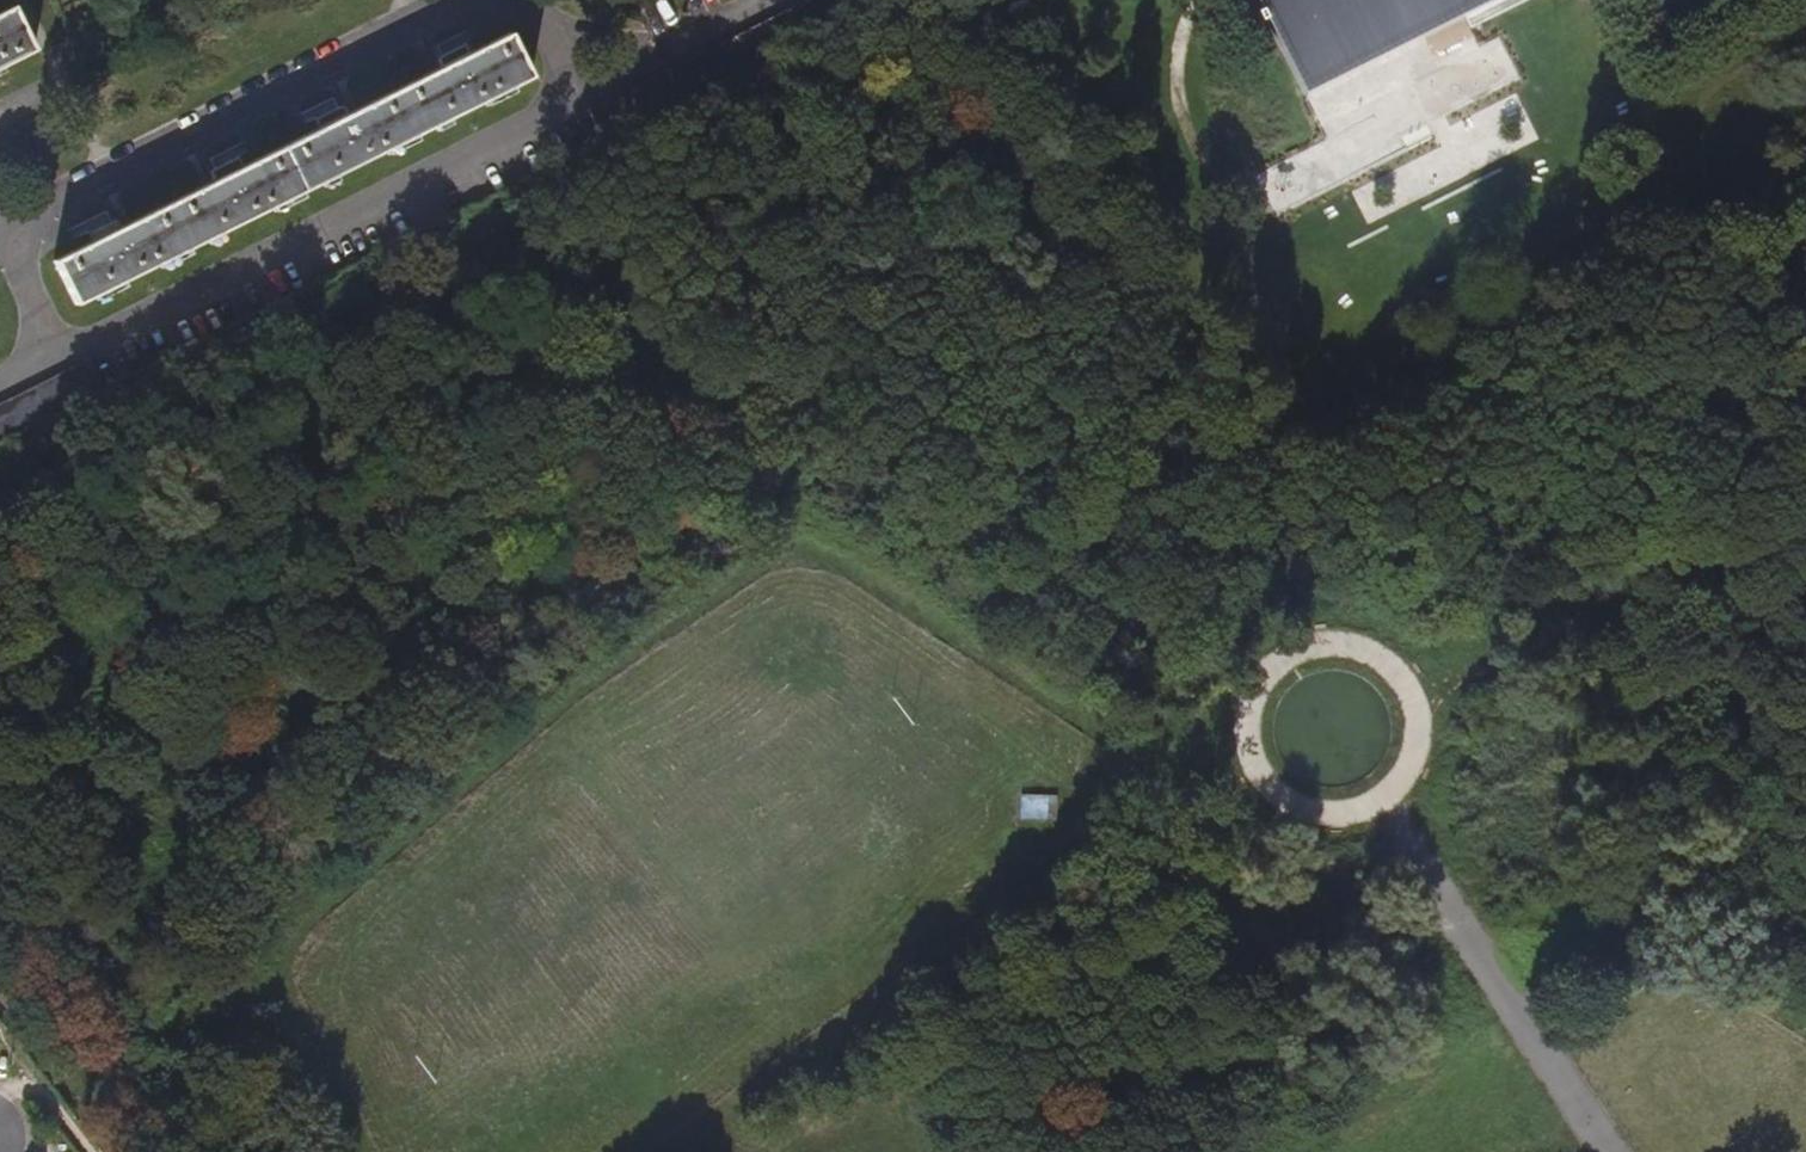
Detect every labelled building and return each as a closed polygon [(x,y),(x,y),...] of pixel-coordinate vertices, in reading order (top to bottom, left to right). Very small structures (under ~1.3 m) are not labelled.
[(1304,95),(1421,38),(1424,42),(1461,24),(1467,26),(1520,0),(1256,0),(1259,6),(1253,10),(1258,20),(1264,17),(1304,95)] [(0,15),(0,69),(32,53),(10,10),(0,15)] [(507,34),(52,261),(72,303),(529,77),(507,34)] [(102,387),(88,358),(0,402),(0,439),(102,387)]
